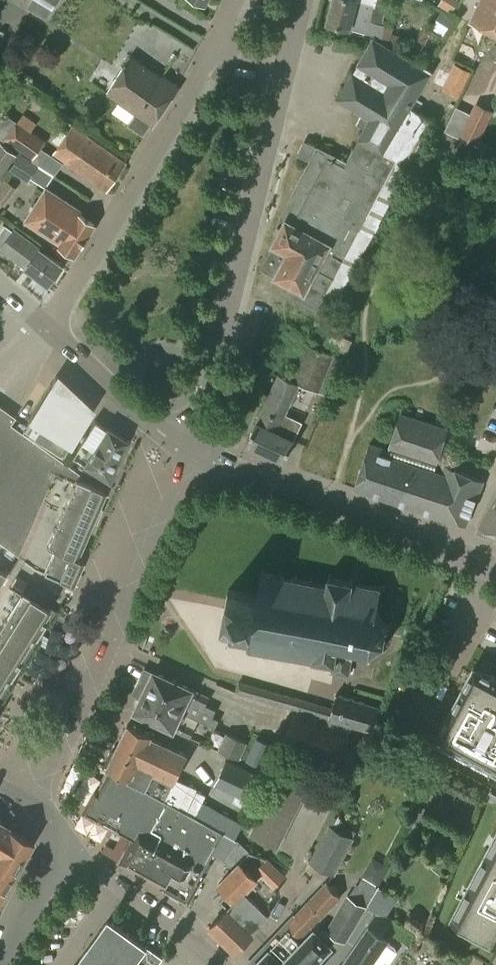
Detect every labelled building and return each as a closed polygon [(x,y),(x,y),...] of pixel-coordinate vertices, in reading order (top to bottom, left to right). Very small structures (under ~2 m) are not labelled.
[(371,20),(376,0),(333,0),(327,22),(382,36),(385,24),(371,20)] [(470,21),(495,33),(495,0),(480,0),(470,21)] [(454,18),(441,10),(431,26),(443,34),(454,18)] [(404,36),(392,33),(389,45),(393,47),(400,49),(404,36)] [(334,277),(343,261),(349,249),(358,254),(369,234),(359,229),(371,208),(379,213),(394,184),(385,180),(396,160),(408,166),(433,120),(415,110),(416,108),(412,106),(433,70),(393,47),(389,45),(373,36),(340,98),(364,111),(359,120),(366,124),(358,139),(363,142),(360,147),(355,144),(344,165),(333,159),(335,155),(317,146),(316,148),(309,144),(303,156),(312,160),(282,214),(284,219),(286,221),(282,229),(278,227),(275,232),(280,234),(262,267),(274,273),(273,274),(291,283),(285,294),(316,310),(334,277)] [(163,77),(132,56),(108,93),(136,113),(128,124),(143,135),(151,124),(153,125),(180,86),(164,75),(163,77)] [(471,71),(454,62),(448,75),(465,83),(471,71)] [(477,102),(460,137),(476,144),(493,110),(477,102)] [(0,121),(0,134),(1,134),(13,117),(6,113),(0,121)] [(33,158),(45,142),(18,121),(5,137),(33,158)] [(107,191),(126,163),(86,135),(72,125),(53,153),(67,163),(107,191)] [(247,131),(243,148),(248,149),(252,133),(247,131)] [(17,154),(0,142),(0,175),(1,176),(17,154)] [(25,179),(36,163),(20,153),(9,168),(25,179)] [(16,186),(4,177),(0,182),(0,201),(3,204),(16,186)] [(76,255),(95,224),(69,208),(72,204),(47,189),(26,221),(51,237),(50,238),(60,245),(76,255)] [(50,283),(63,265),(14,229),(1,247),(50,283)] [(348,352),(353,339),(330,329),(325,342),(348,352)] [(317,392),(333,355),(308,343),(292,380),(279,374),(262,411),(247,443),(284,460),(302,422),(285,414),(299,383),(317,392)] [(63,454),(95,410),(77,393),(59,376),(22,428),(63,454)] [(81,559),(75,556),(104,489),(76,477),(79,472),(10,423),(14,416),(0,406),(0,542),(33,566),(71,582),(81,559)] [(434,470),(449,428),(402,412),(390,449),(371,443),(356,488),(444,518),(467,526),(483,480),(445,463),(442,472),(434,470)] [(107,479),(124,439),(94,420),(70,455),(107,479)] [(478,529),(495,536),(495,497),(478,529)] [(0,569),(0,684),(47,606),(46,605),(51,597),(5,569),(3,571),(0,569)] [(328,585),(261,572),(257,596),(229,591),(227,599),(227,604),(226,608),(224,618),(226,619),(229,643),(248,646),(313,658),(313,659),(327,662),(334,663),(333,671),(340,672),(348,674),(353,648),(370,651),(384,641),(387,626),(377,612),(382,588),(360,584),(356,583),(353,582),(329,578),(328,585)] [(489,776),(495,780),(495,678),(474,666),(471,672),(454,704),(437,735),(431,747),(488,777),(489,776)] [(209,697),(193,689),(194,689),(154,670),(141,698),(180,717),(183,712),(215,726),(219,719),(213,716),(216,710),(205,705),(209,697)] [(237,686),(236,691),(249,695),(253,684),(238,680),(237,686)] [(302,697),(253,684),(249,695),(298,709),(302,697)] [(333,706),(302,697),(298,709),(297,714),(294,713),(283,740),(339,765),(351,736),(348,735),(352,724),(375,730),(382,706),(336,693),(333,706)] [(179,721),(180,717),(141,698),(134,711),(174,730),(175,729),(190,736),(194,728),(179,721)] [(118,744),(108,766),(131,777),(130,780),(160,796),(165,799),(177,775),(187,754),(152,737),(153,734),(129,722),(118,744)] [(240,758),(248,742),(227,732),(219,748),(240,758)] [(261,765),(270,742),(256,736),(247,759),(261,765)] [(249,799),(260,774),(224,759),(214,783),(217,785),(214,793),(233,801),(236,793),(249,799)] [(278,847),(311,781),(282,766),(249,832),(278,847)] [(107,782),(92,810),(126,828),(139,835),(127,856),(135,860),(133,864),(169,884),(167,887),(188,899),(213,853),(219,842),(225,832),(203,820),(165,799),(160,796),(130,780),(113,771),(107,782)] [(210,806),(203,820),(225,832),(235,837),(243,824),(225,814),(210,806)] [(2,824),(0,828),(0,891),(29,840),(2,824)] [(335,875),(355,838),(330,824),(309,861),(335,875)] [(114,849),(107,846),(103,854),(122,865),(127,856),(139,835),(126,828),(114,849)] [(238,839),(235,837),(225,832),(219,842),(231,849),(238,839)] [(450,920),(495,945),(495,834),(450,920)] [(267,857),(251,851),(238,839),(231,849),(224,859),(234,868),(219,883),(228,892),(236,899),(236,900),(242,894),(258,878),(252,872),(267,857)] [(258,878),(242,894),(254,903),(268,916),(272,909),(270,900),(280,891),(275,886),(286,875),(267,857),(252,872),(258,878)] [(303,936),(341,896),(325,881),(287,921),(292,925),(303,936)] [(398,896),(380,885),(373,896),(356,885),(350,895),(348,894),(326,929),(346,941),(368,905),(386,916),(398,896)] [(221,899),(229,907),(236,899),(228,892),(221,899)] [(224,938),(254,903),(242,894),(236,900),(236,899),(229,907),(212,925),(224,938)] [(265,922),(268,916),(254,903),(224,938),(237,950),(265,922)] [(164,958),(113,921),(81,964),(158,964),(164,958)] [(255,963),(257,964),(324,964),(318,959),(332,944),(314,926),(304,937),(303,936),(292,925),(255,963)] [(385,960),(389,962),(398,950),(386,942),(389,938),(369,925),(341,964),(382,964),(385,960)]
